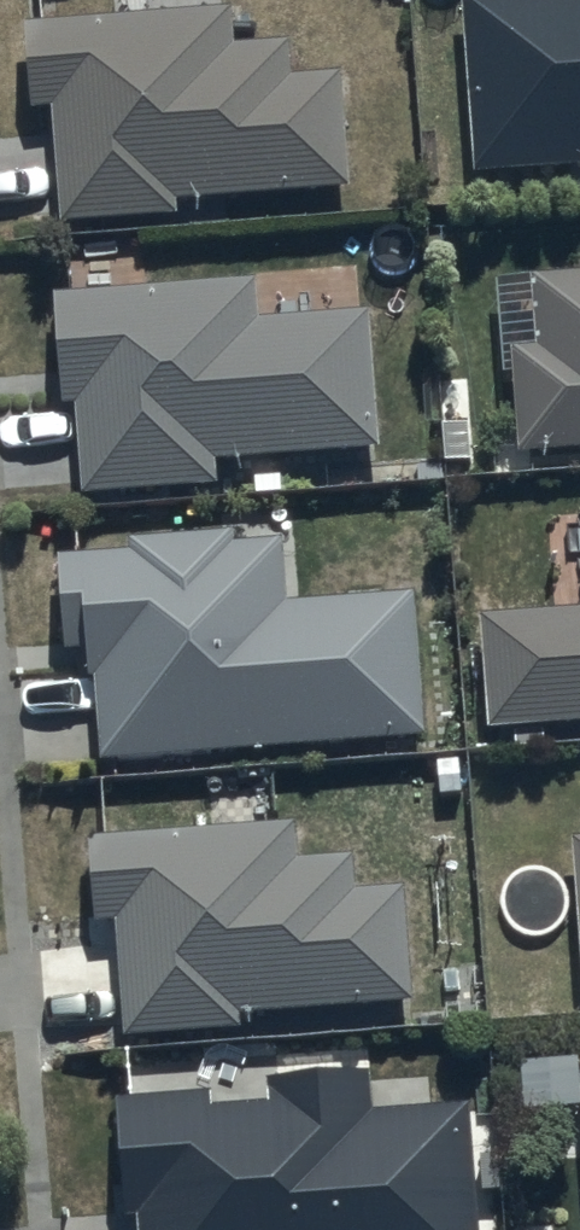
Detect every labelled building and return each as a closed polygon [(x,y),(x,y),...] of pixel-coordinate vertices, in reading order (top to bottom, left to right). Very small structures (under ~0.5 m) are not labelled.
[(476,167),(579,161),(579,0),(466,0),(476,167)] [(226,10),(27,25),(33,105),(52,104),(62,226),(180,217),(179,203),(350,190),(341,70),(289,74),(287,40),(229,45),(226,10)] [(533,274),(537,347),(513,348),(520,452),(579,448),(579,271),(533,274)] [(256,279),(52,292),(60,404),(76,403),(82,493),(217,484),(215,458),(378,447),(368,308),(258,316),(256,279)] [(126,550),(58,554),(64,646),(95,644),(103,756),(426,735),(416,591),(289,599),(285,539),(236,542),(235,531),(125,539),(126,550)] [(480,612),(488,728),(579,721),(579,605),(480,612)] [(293,823),(88,837),(94,920),(115,919),(123,1039),(242,1031),(241,1015),(414,1002),(405,888),(354,891),(352,856),(296,860),(293,823)] [(469,1103),(375,1110),(372,1068),(264,1076),(266,1102),(213,1106),(212,1091),(119,1098),(127,1211),(141,1210),(143,1229),(478,1229),(469,1103)]
